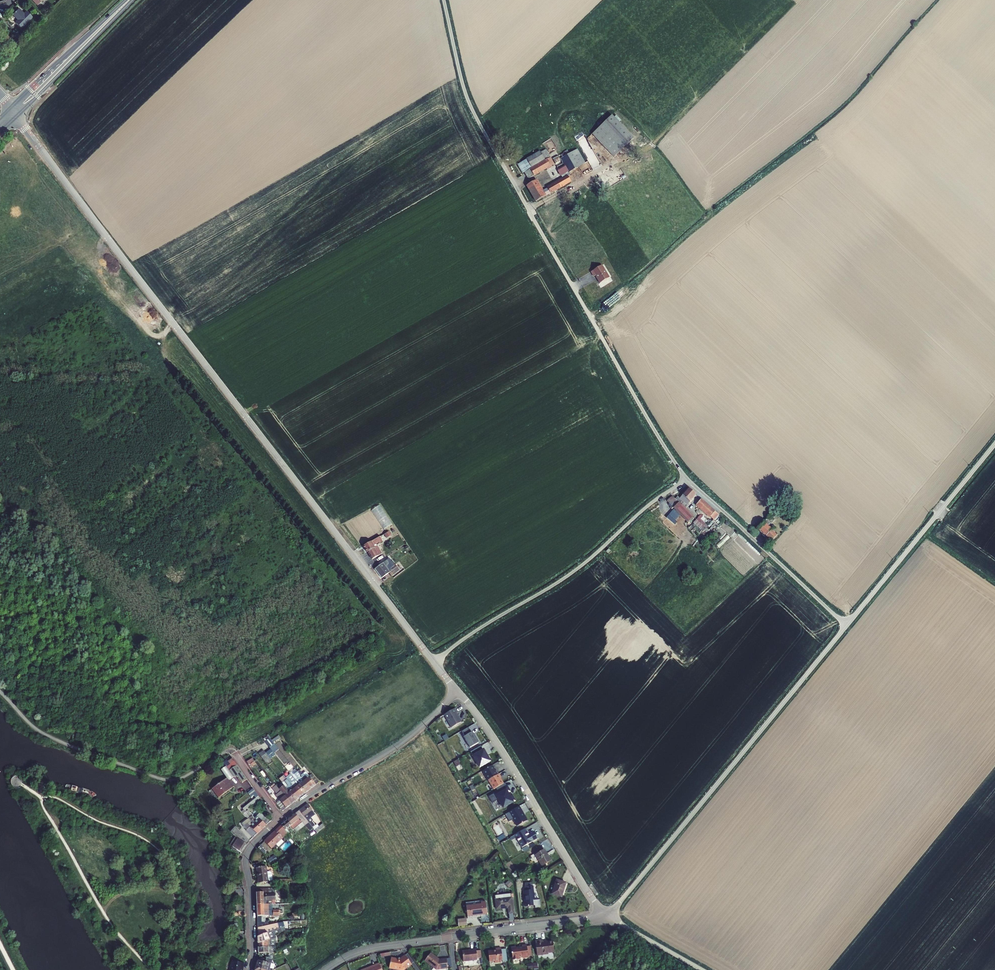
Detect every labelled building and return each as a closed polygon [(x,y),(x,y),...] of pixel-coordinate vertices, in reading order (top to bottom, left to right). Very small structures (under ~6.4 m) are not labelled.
[(18,20),(15,23),(21,29),(32,17),(27,12),(24,14),(19,9),(13,15),(18,20)] [(612,115),(592,134),(614,157),(634,138),(620,123),(614,117),(612,115)] [(551,166),(547,169),(547,170),(552,167),(552,165),(554,164),(546,149),(541,152),(545,160),(547,159),(551,166)] [(568,176),(571,175),(570,172),(586,163),(578,149),(569,154),(562,158),(560,159),(561,160),(555,164),(561,177),(562,176),(562,178),(567,175),(568,176)] [(526,159),(531,168),(545,160),(541,152),(540,151),(526,159)] [(531,168),(526,159),(517,165),(523,174),(524,173),(528,179),(534,176),(530,169),(531,168)] [(547,159),(545,160),(531,168),(530,169),(534,176),(547,169),(551,166),(547,159)] [(567,175),(562,178),(547,187),(548,188),(551,194),(563,187),(564,186),(571,182),(568,176),(567,175)] [(537,180),(526,185),(535,202),(546,195),(543,190),(537,180)] [(602,265),(590,272),(593,277),(595,276),(599,284),(609,278),(602,265)] [(689,489),(682,496),(689,503),(696,495),(689,489)] [(682,505),(686,509),(688,506),(687,505),(689,503),(682,496),(680,499),(678,498),(678,499),(676,498),(675,499),(672,496),(667,501),(673,508),(679,503),(682,505)] [(714,520),(719,515),(715,512),(715,511),(701,499),(695,506),(709,518),(710,517),(714,520)] [(673,508),(674,509),(676,511),(680,516),(687,523),(694,517),(686,509),(682,505),(679,503),(673,508)] [(676,511),(674,509),(667,517),(675,525),(677,522),(676,521),(680,516),(676,511)] [(771,514),(756,529),(771,542),(777,536),(772,531),(772,530),(769,527),(777,519),(771,514)] [(698,518),(693,523),(701,530),(698,535),(701,538),(709,530),(706,528),(708,526),(706,525),(709,522),(701,515),(698,518)] [(727,534),(716,544),(719,548),(730,537),(727,534)] [(380,537),(363,546),(366,553),(367,552),(372,560),(381,554),(375,544),(379,542),(379,543),(382,541),(380,537)] [(381,579),(389,573),(391,577),(393,575),(400,571),(394,564),(387,569),(383,563),(374,569),(381,579)] [(457,713),(455,708),(444,714),(451,727),(461,722),(456,713),(457,713)] [(471,732),(468,727),(461,731),(464,736),(463,736),(470,748),(478,743),(472,732),(471,732)] [(271,749),(272,751),(277,747),(274,743),(272,740),(266,743),(271,749)] [(483,750),(481,746),(471,752),(480,767),(490,761),(483,749),(483,750)] [(270,759),(275,755),(272,751),(271,749),(266,753),(268,756),(270,759)] [(264,760),(265,759),(268,756),(266,753),(264,751),(259,754),(264,760)] [(238,777),(242,783),(247,779),(237,765),(232,758),(226,763),(228,765),(226,767),(229,771),(233,776),(238,777)] [(482,771),(488,780),(499,774),(496,768),(494,769),(492,765),(482,771)] [(316,785),(319,782),(312,774),(310,775),(309,776),(305,772),(303,774),(300,770),(297,772),(311,789),(316,785)] [(297,772),(297,771),(292,775),(306,792),(311,789),(297,772)] [(290,784),(301,796),(306,792),(292,775),(291,774),(287,776),(286,778),(287,779),(290,784)] [(501,778),(499,774),(488,780),(494,789),(503,784),(500,778),(501,778)] [(215,794),(219,791),(222,796),(234,787),(228,778),(212,789),(215,794)] [(288,786),(286,787),(289,791),(296,800),(301,796),(290,784),(287,779),(284,781),(288,786)] [(276,803),(282,811),(291,804),(281,791),(279,790),(276,785),(272,789),(277,794),(276,795),(279,800),(276,803)] [(509,796),(507,792),(510,791),(507,786),(488,797),(492,803),(498,800),(503,808),(515,801),(511,794),(509,796)] [(248,793),(251,797),(253,795),(256,798),(258,796),(253,788),(248,793)] [(291,804),(296,800),(289,791),(287,793),(284,789),(281,791),(291,804)] [(244,810),(244,811),(245,810),(260,798),(258,796),(256,798),(242,808),(244,810)] [(314,821),(312,818),(316,815),(308,804),(299,810),(308,822),(313,828),(315,830),(317,833),(324,827),(322,824),(317,828),(315,826),(312,822),(314,821)] [(519,806),(509,812),(517,826),(527,820),(519,806)] [(247,811),(245,812),(252,820),(262,829),(270,821),(260,812),(254,818),(248,810),(247,811)] [(285,830),(290,826),(294,830),(302,823),(305,825),(308,822),(299,810),(295,814),(281,825),(285,830)] [(243,827),(253,837),(262,829),(252,820),(245,812),(244,813),(243,813),(247,819),(245,821),(247,824),(243,827)] [(332,822),(330,818),(322,823),(322,824),(324,827),(332,822)] [(266,838),(264,841),(271,849),(287,833),(285,830),(281,825),(266,838)] [(237,849),(241,853),(247,845),(249,841),(235,827),(231,832),(236,836),(239,838),(235,843),(234,844),(233,845),(233,846),(235,847),(237,849)] [(525,829),(514,835),(522,848),(538,838),(534,831),(529,834),(525,829)] [(235,843),(239,838),(236,836),(230,844),(233,846),(233,845),(234,844),(235,843)] [(530,856),(535,863),(538,861),(542,866),(551,860),(548,857),(546,853),(546,854),(543,850),(535,855),(534,854),(530,856)] [(273,881),(272,873),(270,872),(267,872),(266,866),(256,868),(259,883),(273,881)] [(561,897),(566,883),(556,880),(552,894),(561,897)] [(525,887),(525,891),(524,891),(526,906),(535,905),(535,907),(540,907),(539,900),(534,900),(533,886),(525,887)] [(277,900),(278,900),(278,894),(277,888),(271,888),(256,889),(257,904),(268,904),(277,904),(277,900)] [(511,894),(495,896),(497,909),(508,908),(509,913),(513,913),(513,910),(511,897),(511,894)] [(481,916),(481,915),(487,914),(486,901),(481,902),(481,901),(466,903),(468,918),(481,916)] [(279,916),(279,915),(279,910),(268,910),(268,905),(268,904),(257,904),(257,905),(257,916),(257,926),(264,925),(264,918),(264,916),(273,916),(279,916)] [(258,937),(279,928),(278,923),(258,928),(258,937)] [(275,945),(275,938),(276,938),(283,935),(281,931),(280,928),(279,928),(258,937),(258,947),(275,947),(275,945)] [(543,940),(535,941),(537,955),(548,954),(548,953),(554,952),(553,941),(543,942),(543,940)] [(518,957),(522,957),(523,958),(528,957),(528,955),(532,955),(530,945),(527,946),(526,944),(521,945),(522,946),(516,947),(515,946),(511,946),(513,960),(518,959),(518,957)] [(275,947),(258,947),(258,953),(269,953),(269,956),(276,953),(275,950),(275,947)] [(495,950),(488,951),(489,961),(494,961),(494,963),(507,961),(506,949),(501,949),(501,948),(495,948),(495,950)] [(476,949),(462,951),(463,961),(477,959),(477,958),(482,957),(481,950),(476,950),(476,949)] [(436,957),(430,953),(424,961),(436,969),(448,968),(446,958),(439,959),(438,959),(436,958),(436,957)] [(389,967),(403,969),(411,964),(405,955),(400,959),(399,958),(398,959),(391,958),(389,967)] [(258,960),(256,968),(262,969),(269,969),(267,969),(270,958),(266,957),(265,962),(258,960)] [(244,963),(232,961),(231,965),(231,964),(229,969),(243,969),(244,963)]
